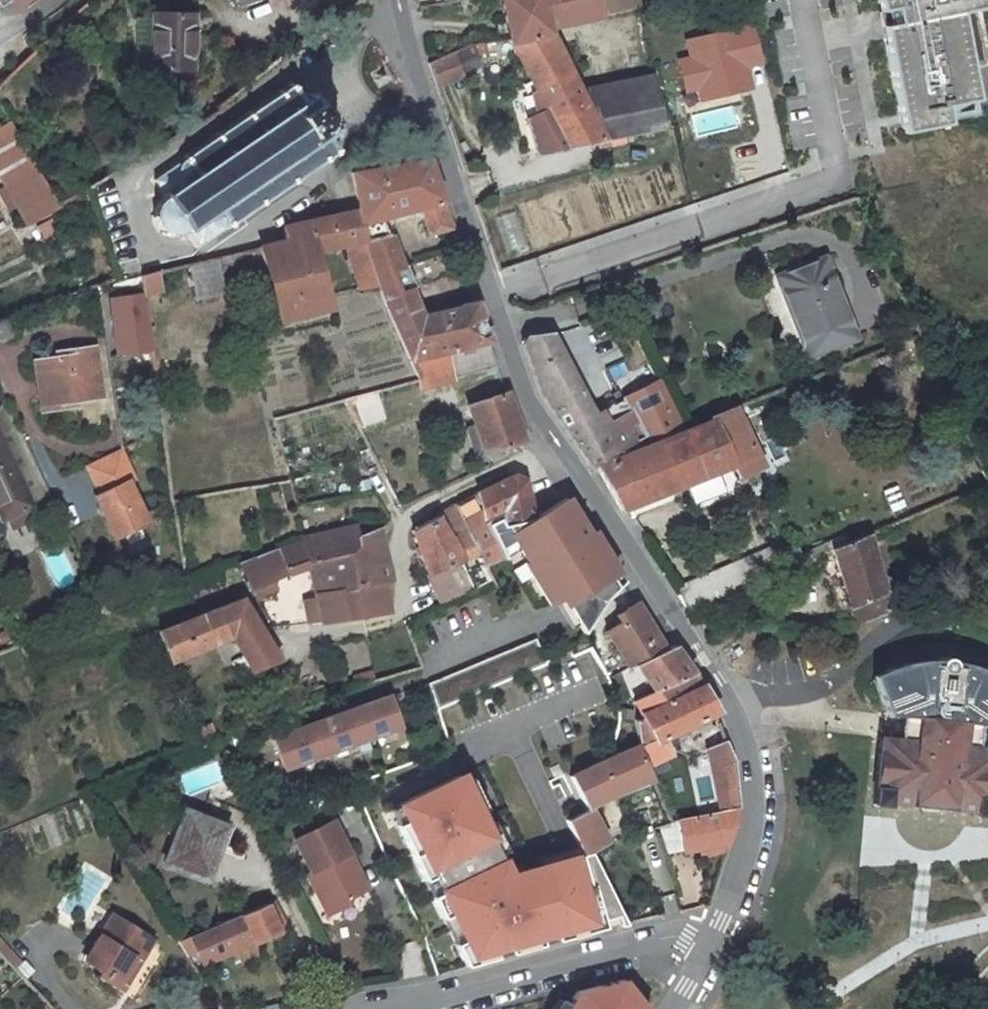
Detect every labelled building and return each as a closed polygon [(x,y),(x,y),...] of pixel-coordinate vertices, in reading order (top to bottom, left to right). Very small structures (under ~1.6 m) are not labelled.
[(510,38),(548,30),(546,17),(629,0),(501,0),(510,38)] [(884,43),(892,41),(884,0),(876,0),(884,43)] [(899,114),(945,104),(977,98),(970,63),(985,60),(974,8),(973,0),(974,0),(884,0),(892,41),(884,43),(899,114)] [(973,0),(974,8),(987,6),(987,0),(974,0),(973,0)] [(153,16),(152,70),(192,70),(193,17),(153,16)] [(510,38),(511,42),(534,86),(546,108),(563,140),(567,149),(605,141),(576,86),(548,30),(510,38)] [(453,50),(427,62),(435,87),(464,73),(453,50)] [(664,127),(650,70),(576,86),(605,141),(664,127)] [(292,83),(153,180),(163,195),(160,197),(157,200),(154,206),(152,213),(152,216),(153,220),(156,227),(161,232),(164,234),(170,236),(177,236),(181,236),(184,234),(188,232),(197,247),(338,151),(327,134),(334,129),(309,94),(303,99),(292,83)] [(525,91),(527,118),(546,108),(534,86),(525,91)] [(945,104),(899,114),(902,131),(949,122),(945,104)] [(527,118),(526,118),(536,147),(558,143),(563,140),(546,108),(527,118)] [(27,224),(57,206),(8,123),(6,124),(0,127),(0,178),(27,224)] [(558,143),(536,147),(538,155),(567,149),(563,140),(558,143)] [(427,161),(398,166),(413,209),(419,208),(429,236),(450,229),(427,161)] [(413,209),(398,166),(352,175),(357,212),(364,253),(367,260),(375,284),(375,285),(409,361),(488,341),(475,303),(422,314),(382,217),(413,209)] [(357,212),(327,219),(332,247),(345,244),(362,241),(357,212)] [(285,242),(260,248),(280,320),(329,308),(314,252),(332,247),(327,219),(283,229),(285,242)] [(364,253),(362,241),(345,244),(352,264),(367,260),(364,253)] [(823,258),(777,276),(808,356),(854,338),(823,258)] [(216,259),(189,265),(196,296),(223,290),(216,259)] [(367,260),(352,264),(360,288),(375,284),(367,260)] [(156,273),(139,277),(142,294),(159,291),(156,273)] [(149,322),(142,294),(111,301),(118,353),(152,348),(149,322)] [(683,431),(658,381),(623,398),(629,411),(600,426),(590,409),(549,334),(527,337),(522,345),(538,391),(587,464),(596,465),(683,431)] [(409,361),(419,383),(421,388),(456,378),(455,376),(497,365),(488,341),(409,361)] [(69,357),(36,362),(44,410),(69,406),(68,401),(99,396),(92,349),(68,353),(69,357)] [(485,452),(522,441),(502,383),(487,389),(490,399),(469,406),(485,452)] [(629,411),(623,398),(620,393),(590,409),(600,426),(629,411)] [(374,403),(371,396),(345,402),(349,410),(374,403)] [(764,466),(736,407),(713,416),(714,418),(683,431),(596,465),(620,509),(733,465),(738,477),(764,466)] [(0,441),(0,509),(4,517),(30,504),(0,441)] [(121,449),(87,465),(101,494),(97,496),(116,537),(148,522),(129,481),(135,478),(121,449)] [(478,494),(454,506),(466,529),(483,567),(500,559),(484,523),(504,513),(511,524),(532,519),(524,481),(513,476),(478,494)] [(284,507),(297,502),(290,482),(277,487),(284,507)] [(484,523),(500,559),(517,557),(531,577),(528,579),(555,620),(567,612),(581,633),(584,634),(605,597),(622,580),(590,532),(586,535),(562,500),(532,519),(511,524),(504,513),(484,523)] [(30,504),(4,517),(10,531),(37,518),(30,504)] [(439,601),(490,581),(483,567),(466,529),(454,506),(438,514),(439,516),(461,562),(428,575),(439,601)] [(461,562),(439,516),(410,531),(428,575),(461,562)] [(383,583),(395,581),(382,529),(358,537),(356,525),(300,539),(315,595),(317,595),(383,583)] [(889,608),(869,534),(852,541),(833,549),(855,623),(889,608)] [(777,558),(772,547),(671,588),(687,612),(803,562),(797,550),(777,558)] [(240,561),(239,561),(251,590),(253,589),(256,598),(276,589),(273,582),(287,575),(276,548),(240,561)] [(388,610),(383,583),(317,595),(321,621),(388,610)] [(242,598),(158,632),(169,660),(231,636),(243,656),(231,661),(240,677),(280,661),(242,598)] [(621,624),(606,634),(628,666),(635,663),(654,692),(693,673),(673,645),(666,648),(637,603),(616,617),(621,624)] [(533,640),(425,686),(435,711),(543,666),(533,640)] [(654,692),(634,702),(642,715),(632,720),(637,746),(646,765),(671,754),(663,737),(714,713),(717,712),(693,673),(654,692)] [(879,786),(879,804),(888,801),(973,810),(973,814),(987,815),(987,811),(987,749),(976,747),(979,724),(987,716),(987,684),(968,678),(961,676),(936,673),(911,673),(904,674),(886,676),(872,679),(901,716),(899,739),(868,736),(864,782),(879,786)] [(388,697),(271,739),(282,769),(355,742),(359,754),(370,750),(365,738),(398,726),(388,697)] [(211,724),(195,730),(200,743),(216,737),(211,724)] [(707,749),(719,811),(737,808),(733,762),(725,742),(707,749)] [(573,775),(588,806),(651,778),(646,765),(637,746),(605,760),(573,775)] [(376,803),(394,845),(403,862),(423,905),(437,929),(454,969),(585,927),(564,853),(501,871),(450,767),(376,803)] [(605,840),(588,806),(557,822),(565,841),(571,854),(596,846),(605,840)] [(719,811),(678,819),(683,849),(697,847),(726,842),(737,808),(719,811)] [(228,827),(184,809),(164,860),(207,878),(228,827)] [(664,823),(669,851),(683,849),(678,819),(670,820),(664,823)] [(307,872),(328,914),(347,905),(349,899),(369,889),(356,863),(352,865),(347,854),(350,852),(333,820),(295,838),(311,871),(307,872)] [(699,858),(723,855),(726,842),(697,847),(699,858)] [(275,900),(191,935),(202,962),(289,926),(275,900)] [(115,913),(88,958),(123,978),(140,950),(147,954),(157,938),(115,913)] [(130,983),(147,954),(140,950),(123,978),(130,983)] [(575,989),(563,1008),(647,1008),(624,977),(575,989)]
